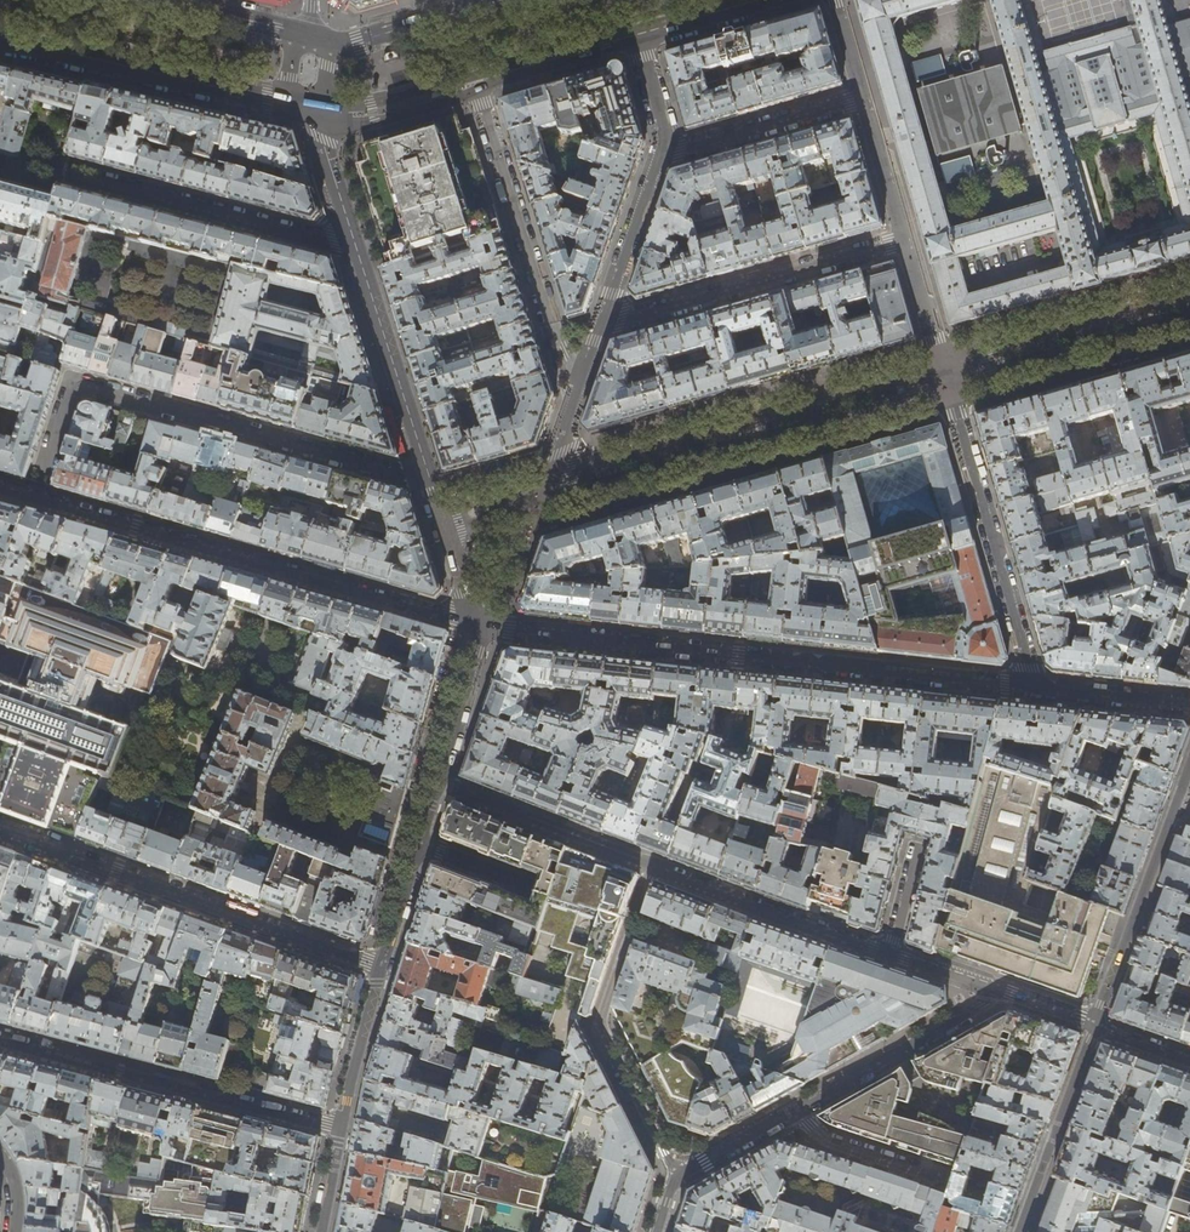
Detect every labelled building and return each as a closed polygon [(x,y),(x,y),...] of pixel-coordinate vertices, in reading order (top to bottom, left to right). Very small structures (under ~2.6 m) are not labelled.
[(355,4),(360,8),(370,5),(380,3),(389,0),(350,0),(355,4)] [(370,5),(371,10),(396,2),(396,0),(389,0),(380,3),(370,5)] [(856,0),(880,82),(885,100),(919,218),(933,266),(934,266),(941,292),(951,326),(1075,290),(1075,293),(1102,285),(1101,283),(1135,273),(1135,274),(1148,271),(1171,264),(1171,263),(1189,258),(1189,105),(1182,79),(1189,76),(1189,20),(1168,27),(1160,0),(1123,0),(1131,28),(1104,35),(1072,44),(1070,44),(1070,45),(1044,52),(1030,3),(1031,2),(1033,1),(1034,0),(857,0),(856,0)] [(794,18),(770,25),(779,58),(811,50),(812,54),(832,48),(827,31),(822,10),(794,18)] [(760,28),(747,32),(755,60),(769,56),(771,63),(780,60),(779,58),(770,25),(760,28)] [(732,36),(717,40),(728,75),(732,74),(730,68),(734,67),(734,68),(735,68),(735,67),(745,64),(747,70),(753,68),(757,67),(756,64),(755,60),(747,32),(732,36)] [(728,78),(728,75),(717,40),(710,42),(696,46),(688,49),(666,55),(667,60),(677,93),(707,84),(704,72),(718,68),(721,80),(728,78)] [(832,48),(812,54),(810,54),(808,57),(807,57),(803,63),(805,72),(787,77),(784,68),(781,68),(780,65),(781,65),(780,60),(771,63),(760,66),(757,67),(753,68),(765,108),(800,98),(843,85),(837,64),(832,48)] [(399,59),(398,54),(396,53),(393,51),(390,53),(386,54),(385,56),(383,58),(385,63),(399,59)] [(16,69),(0,65),(0,128),(16,69)] [(597,75),(618,69),(617,67),(616,66),(581,77),(580,78),(580,80),(597,75)] [(597,75),(580,80),(569,83),(583,132),(587,146),(638,163),(645,142),(624,68),(618,69),(597,75)] [(753,68),(747,70),(732,74),(728,75),(728,78),(739,115),(752,112),(765,108),(753,68)] [(80,121),(89,86),(51,77),(16,69),(0,128),(0,153),(19,158),(20,153),(21,153),(37,98),(46,100),(43,112),(80,121)] [(739,115),(728,78),(721,80),(724,92),(710,96),(707,84),(677,93),(683,113),(688,130),(715,122),(739,115)] [(574,135),(583,132),(569,83),(558,87),(525,96),(502,103),(518,158),(520,164),(557,175),(554,165),(550,166),(540,131),(559,125),(560,126),(561,126),(563,133),(574,135)] [(101,89),(89,86),(80,121),(70,156),(84,160),(98,164),(107,166),(115,136),(110,135),(115,114),(121,116),(122,113),(113,110),(116,92),(106,90),(101,89)] [(432,99),(433,99),(435,98),(444,95),(445,95),(445,94),(445,90),(444,90),(443,91),(441,91),(435,93),(434,93),(433,94),(432,95),(432,98),(432,99)] [(137,97),(116,92),(113,110),(122,113),(152,121),(157,101),(137,97)] [(177,106),(157,101),(152,121),(149,133),(156,135),(155,144),(170,149),(175,130),(181,131),(184,136),(194,138),(194,137),(199,135),(204,136),(199,157),(220,164),(231,118),(221,116),(177,106)] [(152,121),(122,113),(121,116),(117,129),(132,133),(131,136),(129,136),(128,133),(124,134),(124,138),(115,136),(107,166),(125,171),(140,175),(147,142),(149,133),(152,121)] [(268,127),(231,118),(220,164),(228,166),(230,163),(256,171),(259,163),(266,165),(263,173),(275,176),(277,168),(288,172),(286,179),(278,177),(277,181),(314,192),(304,161),(301,153),(295,133),(274,129),(268,127)] [(470,243),(504,232),(481,160),(471,129),(463,132),(461,123),(452,126),(450,118),(404,132),(370,143),(364,153),(367,162),(358,167),(374,217),(391,268),(416,260),(436,254),(443,252),(450,249),(470,243)] [(830,127),(815,131),(823,160),(833,157),(840,182),(869,174),(861,146),(853,120),(830,127)] [(275,126),(274,129),(295,133),(301,153),(304,152),(297,131),(296,130),(275,126)] [(793,138),(777,142),(782,161),(789,159),(792,167),(784,169),(792,196),(810,191),(805,171),(807,167),(824,163),(823,160),(815,131),(793,138)] [(155,144),(147,142),(140,175),(164,181),(186,187),(193,163),(195,156),(170,149),(155,144)] [(759,147),(744,152),(753,183),(773,178),(779,199),(792,196),(784,169),(782,161),(777,142),(759,147)] [(628,191),(638,163),(587,146),(582,161),(603,169),(601,175),(597,174),(595,175),(594,178),(596,180),(599,181),(601,186),(599,192),(573,183),(567,195),(594,205),(592,211),(618,220),(628,191)] [(728,156),(712,161),(727,214),(741,210),(736,189),(753,183),(744,152),(728,156)] [(196,161),(193,163),(186,187),(209,193),(231,199),(240,170),(229,166),(227,171),(204,165),(202,163),(196,161)] [(687,168),(678,171),(674,174),(671,177),(666,192),(659,212),(695,224),(727,214),(712,161),(687,168)] [(557,175),(520,164),(527,184),(534,207),(559,200),(563,201),(567,195),(573,183),(575,181),(557,175)] [(277,181),(240,170),(231,199),(264,208),(315,222),(321,215),(317,203),(314,192),(277,181)] [(837,206),(847,238),(857,235),(884,227),(875,196),(869,174),(840,182),(846,203),(838,205),(837,205),(837,206)] [(58,197),(0,182),(0,221),(8,224),(5,233),(13,235),(16,226),(28,229),(31,219),(38,221),(33,240),(45,244),(52,220),(58,197)] [(62,185),(58,197),(52,220),(65,224),(67,217),(94,224),(93,230),(104,233),(112,198),(89,192),(62,185)] [(811,190),(810,191),(792,196),(807,249),(827,244),(847,238),(837,206),(814,213),(813,209),(814,209),(812,202),(811,202),(809,198),(812,198),(813,196),(811,190)] [(792,196),(779,199),(785,221),(766,227),(775,259),(790,254),(807,249),(792,196)] [(139,205),(112,198),(104,233),(116,236),(118,229),(145,237),(144,242),(145,243),(156,245),(163,212),(139,205)] [(564,202),(563,201),(559,200),(534,207),(538,222),(542,233),(566,226),(611,241),(615,229),(618,220),(592,211),(589,218),(585,221),(575,217),(575,215),(573,214),(574,211),(573,211),(570,210),(568,211),(567,214),(562,212),(561,209),(564,202)] [(748,232),(741,210),(727,214),(732,230),(743,268),(758,263),(775,259),(766,227),(748,232)] [(188,218),(163,212),(156,245),(167,248),(169,241),(196,249),(194,255),(207,258),(214,225),(188,218)] [(659,212),(653,230),(645,252),(674,262),(674,263),(675,268),(681,286),(693,282),(710,277),(699,239),(695,224),(659,212)] [(87,302),(71,297),(89,229),(65,224),(52,220),(45,244),(31,295),(40,298),(52,301),(80,309),(97,314),(109,317),(111,308),(104,306),(104,305),(87,300),(87,302)] [(238,232),(214,225),(207,258),(221,261),(229,263),(230,257),(247,262),(246,267),(258,270),(265,239),(238,232)] [(566,226),(542,233),(546,246),(550,259),(569,254),(565,240),(569,239),(579,243),(581,247),(578,254),(603,262),(607,252),(611,241),(566,226)] [(732,230),(699,239),(710,277),(724,273),(743,268),(732,230)] [(0,231),(0,251),(2,252),(0,258),(0,297),(9,300),(29,305),(31,295),(45,244),(33,240),(13,235),(5,233),(0,231)] [(510,253),(504,232),(470,243),(473,252),(453,258),(450,249),(443,252),(451,278),(483,268),(487,281),(516,271),(510,253)] [(265,239),(258,270),(306,282),(308,276),(315,277),(314,284),(345,291),(346,291),(339,270),(335,258),(296,247),(265,239)] [(167,248),(156,245),(145,243),(142,252),(219,270),(221,261),(207,258),(194,255),(167,248)] [(451,278),(443,252),(436,254),(439,263),(419,269),(416,260),(391,268),(382,271),(394,309),(394,310),(424,300),(420,288),(451,278)] [(667,265),(674,263),(674,262),(645,252),(639,270),(632,291),(638,298),(654,293),(681,286),(675,268),(665,272),(664,268),(666,267),(667,265)] [(569,254),(550,259),(554,270),(558,283),(572,279),(575,280),(577,276),(579,277),(580,275),(585,277),(582,283),(595,287),(600,273),(603,262),(578,254),(575,263),(572,266),(569,254)] [(875,268),(862,271),(870,299),(875,317),(884,348),(896,345),(916,339),(905,301),(894,262),(875,268)] [(214,345),(213,347),(227,351),(237,353),(253,358),(267,362),(312,375),(318,376),(344,384),(356,387),(378,393),(371,371),(372,371),(362,341),(353,314),(352,314),(350,307),(345,291),(314,284),(306,282),(258,270),(246,267),(236,265),(234,274),(233,274),(233,275),(233,276),(216,337),(215,339),(216,339),(214,346),(214,345)] [(520,284),(516,271),(487,281),(485,281),(489,294),(430,312),(426,300),(424,300),(394,310),(398,323),(402,336),(463,316),(468,330),(497,321),(504,345),(475,355),(480,368),(419,388),(423,401),(427,414),(458,404),(454,391),(483,382),(483,383),(511,374),(516,386),(549,376),(543,359),(536,337),(527,306),(520,284)] [(835,279),(817,284),(825,312),(831,310),(832,317),(827,319),(839,361),(860,355),(884,348),(875,317),(850,324),(847,322),(846,319),(850,317),(848,311),(844,312),(844,310),(845,306),(870,299),(862,271),(835,279)] [(576,281),(575,280),(572,279),(558,283),(562,297),(569,318),(586,313),(591,299),(595,287),(582,283),(578,281),(579,285),(582,286),(581,288),(574,286),(576,281)] [(839,361),(827,319),(825,312),(817,284),(794,291),(771,297),(776,315),(781,313),(782,319),(778,320),(794,374),(816,368),(839,361)] [(40,298),(31,295),(29,305),(9,300),(6,306),(0,305),(0,350),(15,354),(16,354),(23,328),(42,333),(50,308),(41,305),(39,303),(40,298)] [(776,315),(771,297),(758,301),(726,310),(710,315),(721,353),(732,392),(765,383),(794,374),(778,320),(776,315)] [(52,301),(50,308),(42,333),(33,364),(37,365),(54,371),(56,366),(58,356),(54,355),(56,348),(56,347),(54,345),(53,344),(51,344),(49,345),(48,346),(51,336),(70,341),(74,329),(80,309),(52,301)] [(109,317),(97,314),(95,318),(86,315),(82,327),(86,329),(85,332),(84,332),(82,337),(77,335),(79,331),(74,329),(70,341),(63,364),(77,368),(92,372),(110,317),(109,317)] [(694,320),(679,324),(688,353),(709,347),(711,356),(721,353),(710,315),(694,320)] [(438,339),(468,330),(463,316),(402,336),(407,350),(410,362),(442,352),(448,350),(445,342),(439,343),(438,339)] [(128,322),(110,317),(92,372),(101,374),(112,378),(122,344),(121,344),(111,341),(115,329),(125,332),(128,322)] [(150,329),(185,339),(187,328),(151,318),(148,328),(150,329)] [(148,328),(128,322),(125,332),(139,336),(136,348),(122,344),(112,378),(123,381),(133,383),(150,329),(148,328)] [(663,328),(649,333),(657,363),(659,368),(660,371),(670,368),(667,359),(688,353),(679,324),(663,328)] [(154,389),(174,395),(190,340),(185,339),(150,329),(133,383),(154,389)] [(611,351),(607,362),(631,371),(631,370),(643,367),(643,370),(650,368),(650,365),(657,363),(649,333),(627,339),(614,343),(611,351)] [(206,345),(190,340),(174,395),(186,398),(197,401),(208,368),(201,366),(206,345)] [(445,362),(442,352),(410,362),(415,375),(419,388),(480,368),(475,355),(471,342),(456,347),(459,360),(448,363),(447,361),(445,362)] [(15,354),(0,350),(0,402),(1,402),(5,388),(14,358),(15,354)] [(222,408),(237,353),(227,351),(221,372),(208,368),(197,401),(210,405),(222,408)] [(248,374),(253,358),(237,353),(222,408),(260,419),(296,429),(307,390),(312,375),(267,362),(264,375),(262,374),(256,376),(248,374)] [(721,353),(711,356),(714,365),(693,371),(702,401),(717,396),(732,392),(721,353)] [(1165,361),(1178,405),(1189,402),(1189,354),(1184,355),(1165,361)] [(60,372),(54,371),(37,365),(32,381),(20,378),(25,362),(14,358),(5,388),(12,390),(14,384),(15,386),(16,387),(15,391),(51,401),(54,391),(60,372)] [(1121,374),(1147,464),(1154,462),(1157,472),(1150,474),(1159,503),(1171,500),(1168,489),(1188,483),(1189,492),(1189,449),(1166,456),(1154,412),(1178,405),(1165,361),(1145,367),(1121,374)] [(631,371),(607,362),(585,426),(591,432),(630,421),(671,409),(662,378),(640,384),(639,381),(633,382),(635,386),(630,387),(628,383),(631,371)] [(672,377),(670,368),(660,371),(662,378),(671,409),(685,405),(702,401),(693,371),(672,377)] [(1092,420),(1116,413),(1128,453),(1104,460),(1113,493),(1115,499),(1120,514),(1139,509),(1158,503),(1159,503),(1150,474),(1147,464),(1121,374),(1101,379),(1082,385),(1092,420)] [(341,396),(344,384),(318,376),(314,392),(307,390),(296,429),(312,433),(329,438),(341,396)] [(552,386),(549,376),(516,386),(521,404),(517,414),(514,413),(510,401),(512,400),(509,388),(491,394),(510,456),(525,451),(539,447),(548,421),(556,398),(552,386)] [(1063,390),(1043,396),(1054,437),(1058,450),(1063,467),(1069,488),(1074,505),(1113,493),(1104,460),(1080,467),(1068,426),(1092,420),(1082,385),(1063,390)] [(379,394),(378,393),(356,387),(352,399),(341,396),(329,438),(352,445),(400,458),(393,436),(388,423),(379,394)] [(5,388),(1,402),(0,406),(0,407),(20,412),(18,416),(20,420),(24,421),(18,441),(0,436),(0,471),(5,472),(26,479),(42,430),(51,401),(15,391),(12,390),(5,388)] [(483,429),(471,433),(481,464),(494,460),(503,457),(510,456),(491,394),(474,399),(483,429)] [(1022,402),(1006,406),(1011,423),(1014,430),(1016,439),(1017,439),(1024,437),(1024,438),(1033,435),(1034,438),(1037,437),(1036,434),(1047,431),(1049,438),(1054,437),(1043,396),(1022,402)] [(1154,412),(1166,456),(1189,449),(1189,402),(1178,405),(1154,412)] [(71,437),(72,438),(124,454),(125,451),(136,415),(125,412),(116,442),(108,440),(113,425),(114,424),(115,423),(115,421),(114,419),(112,418),(111,418),(113,409),(108,407),(96,404),(95,405),(93,404),(90,403),(87,403),(85,403),(83,405),(81,408),(80,410),(80,412),(78,413),(71,437)] [(461,403),(458,404),(427,414),(435,439),(446,474),(463,469),(481,464),(471,433),(465,434),(458,411),(463,409),(461,403)] [(1004,425),(1011,423),(1006,406),(994,410),(976,415),(984,444),(991,469),(1018,462),(1023,460),(1017,439),(1016,439),(1014,430),(1008,432),(1007,427),(1006,427),(1005,426),(1005,425),(1004,425)] [(155,420),(146,457),(171,464),(161,493),(186,501),(208,435),(191,431),(163,423),(155,420)] [(892,440),(891,439),(874,445),(874,446),(851,452),(848,453),(847,452),(824,459),(833,491),(838,508),(847,538),(850,551),(853,561),(870,619),(872,629),(879,653),(909,656),(1002,666),(1008,659),(988,589),(968,519),(967,519),(947,449),(948,449),(941,426),(940,425),(918,432),(918,433),(909,435),(892,440)] [(223,440),(208,435),(186,501),(215,511),(220,495),(198,488),(204,470),(205,470),(207,476),(214,477),(219,475),(220,471),(227,473),(228,471),(229,468),(230,466),(237,443),(223,440)] [(81,494),(109,503),(119,471),(124,454),(72,438),(56,487),(81,494)] [(246,446),(237,443),(230,466),(229,468),(229,469),(231,472),(233,473),(236,472),(237,472),(238,469),(254,474),(262,451),(258,449),(246,446)] [(277,455),(262,451),(254,474),(253,478),(243,508),(273,517),(281,495),(283,489),(293,459),(277,455)] [(139,477),(119,471),(109,503),(129,509),(151,515),(161,493),(171,464),(146,457),(145,457),(139,477)] [(483,472),(506,465),(503,457),(494,460),(481,464),(483,472)] [(306,463),(293,459),(283,489),(308,496),(316,466),(306,463)] [(801,466),(780,472),(788,502),(795,500),(797,508),(794,509),(792,505),(789,506),(797,531),(806,528),(808,535),(799,538),(801,545),(802,549),(804,555),(826,553),(824,544),(847,538),(838,508),(811,515),(807,499),(833,491),(824,459),(801,466)] [(1018,462),(991,469),(997,490),(1002,507),(1069,488),(1063,467),(1059,468),(1061,473),(1036,480),(1035,483),(1038,493),(1032,495),(1030,488),(1030,487),(1026,471),(1020,470),(1018,462)] [(779,472),(776,464),(761,468),(763,476),(779,472)] [(329,469),(316,466),(308,496),(332,502),(341,472),(329,469)] [(231,472),(228,471),(227,473),(220,495),(215,511),(208,531),(220,535),(225,537),(232,539),(243,508),(253,478),(233,473),(231,472)] [(341,472),(332,502),(331,506),(353,512),(350,521),(363,524),(364,521),(367,509),(376,482),(358,477),(341,472)] [(780,472),(779,472),(763,476),(758,478),(737,484),(747,518),(772,511),(779,535),(754,542),(759,559),(787,556),(791,556),(792,556),(790,548),(801,545),(799,538),(797,531),(789,506),(788,502),(780,472)] [(376,482),(367,509),(386,515),(391,527),(364,521),(363,524),(362,526),(361,528),(378,531),(392,534),(409,538),(427,542),(417,510),(411,492),(395,488),(376,482)] [(714,490),(695,496),(700,512),(708,510),(711,521),(703,523),(713,559),(727,556),(729,562),(755,559),(759,559),(754,542),(735,548),(729,546),(724,527),(728,523),(747,518),(737,484),(714,490)] [(1076,511),(1074,505),(1069,488),(1002,507),(1007,525),(1013,545),(1044,537),(1038,515),(1059,509),(1065,531),(1080,527),(1076,511)] [(215,511),(186,501),(161,493),(151,515),(179,523),(208,531),(215,511)] [(654,508),(675,502),(673,494),(652,500),(654,508)] [(1171,500),(1159,503),(1158,503),(1168,542),(1189,536),(1189,525),(1188,516),(1189,516),(1189,494),(1171,500)] [(291,498),(284,496),(281,495),(273,517),(263,547),(284,554),(305,560),(318,522),(286,513),(291,498)] [(695,496),(675,502),(654,508),(664,541),(671,567),(684,566),(680,551),(679,538),(690,535),(694,548),(692,549),(697,565),(714,563),(713,559),(703,523),(695,526),(692,515),(700,512),(695,496)] [(1149,547),(1139,509),(1120,514),(1115,499),(1108,501),(1109,504),(1104,506),(1107,519),(1119,515),(1121,522),(1129,520),(1133,534),(1086,548),(1090,562),(1091,564),(1149,547)] [(0,502),(0,538),(5,540),(0,554),(0,575),(2,569),(8,571),(30,511),(13,506),(0,502)] [(263,547),(273,517),(243,508),(232,539),(246,543),(263,547)] [(634,514),(613,520),(619,540),(625,539),(627,546),(621,548),(628,571),(647,569),(641,548),(664,541),(654,508),(634,514)] [(1076,511),(1080,527),(1085,544),(1097,540),(1094,531),(1101,529),(1095,508),(1084,511),(1083,509),(1076,511)] [(49,516),(30,511),(8,571),(8,572),(12,574),(10,580),(15,582),(42,592),(46,583),(49,574),(37,570),(35,576),(28,574),(32,563),(31,560),(26,558),(31,546),(40,549),(37,556),(44,559),(46,558),(48,553),(57,555),(57,554),(70,522),(49,516)] [(333,518),(328,517),(320,515),(318,522),(305,560),(328,566),(348,572),(361,528),(362,526),(342,521),(339,532),(326,528),(328,521),(332,522),(333,518)] [(595,525),(576,530),(581,549),(584,548),(588,562),(606,557),(610,572),(628,571),(621,548),(619,540),(613,520),(595,525)] [(94,529),(70,522),(57,554),(70,559),(65,569),(53,564),(49,574),(46,583),(53,585),(49,594),(76,604),(92,564),(105,569),(118,536),(94,529)] [(1080,527),(1065,531),(1053,534),(1059,554),(1052,556),(1046,536),(1044,537),(1013,545),(1017,561),(1022,578),(1047,571),(1055,568),(1061,567),(1062,570),(1090,562),(1086,548),(1085,544),(1080,527)] [(376,538),(378,531),(361,528),(348,572),(370,579),(392,585),(398,569),(404,550),(409,538),(392,534),(388,544),(372,540),(373,538),(376,538)] [(580,564),(588,562),(584,548),(581,549),(576,530),(546,539),(540,555),(531,580),(561,577),(571,576),(570,570),(573,569),(573,571),(582,571),(580,564)] [(145,544),(118,536),(105,569),(96,595),(99,596),(96,606),(112,612),(116,603),(103,598),(110,577),(114,578),(115,573),(148,585),(133,626),(143,630),(146,623),(173,552),(145,544)] [(1168,542),(1160,544),(1168,575),(1189,583),(1189,536),(1168,542)] [(433,562),(427,542),(409,538),(404,550),(408,551),(407,555),(405,557),(404,561),(405,564),(407,567),(410,569),(409,572),(398,569),(392,585),(412,591),(436,598),(443,591),(433,562)] [(1160,544),(1149,547),(1091,564),(1095,578),(1127,568),(1132,586),(1108,592),(1114,613),(1109,628),(1094,676),(1107,678),(1124,680),(1137,643),(1137,642),(1125,637),(1133,617),(1145,621),(1151,605),(1152,600),(1159,582),(1168,575),(1160,544)] [(185,556),(173,552),(146,623),(176,635),(178,631),(185,611),(186,609),(172,604),(174,598),(188,603),(193,591),(186,588),(196,559),(185,556)] [(826,553),(804,555),(797,556),(795,556),(795,560),(794,561),(803,562),(803,568),(794,567),(785,642),(802,644),(824,646),(829,607),(807,605),(810,580),(832,582),(834,559),(835,552),(826,553)] [(787,564),(787,556),(759,559),(755,559),(753,575),(775,573),(771,604),(750,602),(746,638),(762,640),(785,642),(794,567),(794,565),(792,564),(789,564),(787,564)] [(212,564),(196,559),(186,588),(193,591),(195,592),(197,586),(203,587),(201,594),(202,594),(221,601),(231,569),(212,564)] [(755,559),(729,562),(722,562),(723,570),(714,570),(711,594),(717,595),(716,604),(710,604),(706,634),(726,636),(746,638),(750,602),(731,600),(733,577),(753,575),(755,559)] [(853,561),(834,559),(832,582),(841,583),(844,588),(850,605),(849,609),(829,607),(824,646),(847,649),(879,653),(872,629),(860,627),(861,621),(866,622),(867,619),(870,619),(853,561)] [(1095,578),(1091,564),(1090,562),(1062,570),(1061,567),(1055,568),(1055,575),(1050,576),(1047,571),(1022,578),(1025,587),(1028,598),(1049,593),(1050,597),(1068,592),(1066,586),(1095,578)] [(714,570),(714,563),(697,565),(696,565),(693,591),(691,591),(688,592),(687,593),(686,595),(668,593),(664,629),(685,631),(706,634),(710,604),(711,594),(714,570)] [(253,576),(231,569),(221,601),(233,605),(263,616),(273,582),(253,576)] [(647,569),(628,571),(626,595),(633,596),(632,601),(625,600),(622,624),(643,626),(664,629),(668,593),(645,590),(647,569)] [(626,595),(628,571),(610,572),(609,573),(609,575),(613,575),(611,590),(597,588),(593,621),(604,622),(606,622),(622,624),(625,600),(619,599),(619,594),(626,595)] [(561,577),(531,580),(527,592),(522,606),(527,614),(558,617),(593,621),(597,588),(580,586),(580,583),(576,583),(576,585),(560,583),(561,577)] [(7,606),(1,621),(0,624),(0,681),(18,687),(32,652),(47,657),(34,694),(55,701),(56,697),(73,703),(72,708),(86,713),(99,676),(146,693),(146,694),(153,696),(174,641),(143,630),(133,626),(118,620),(112,618),(76,604),(49,594),(42,592),(15,582),(7,606)] [(287,586),(273,582),(263,616),(263,617),(290,627),(290,626),(301,590),(287,586)] [(1187,592),(1159,582),(1152,600),(1159,602),(1157,607),(1151,605),(1145,621),(1145,622),(1154,626),(1147,646),(1137,643),(1124,680),(1140,681),(1154,683),(1159,671),(1162,661),(1157,658),(1159,652),(1165,654),(1169,643),(1176,622),(1171,620),(1174,611),(1179,613),(1187,592)] [(1187,592),(1179,613),(1178,616),(1189,621),(1189,584),(1187,592)] [(342,602),(301,590),(290,626),(300,629),(304,620),(317,625),(320,628),(317,635),(335,642),(349,647),(353,638),(364,642),(362,647),(359,646),(357,650),(375,656),(387,615),(342,602)] [(1049,593),(1028,598),(1032,610),(1034,620),(1042,621),(1043,619),(1066,623),(1065,617),(1079,614),(1082,626),(1083,626),(1088,626),(1109,628),(1114,613),(1108,592),(1071,602),(1068,592),(1050,597),(1049,593)] [(221,601),(202,594),(192,618),(190,617),(190,615),(188,613),(187,612),(185,611),(178,631),(179,632),(181,632),(184,631),(186,632),(176,657),(207,670),(216,649),(225,627),(233,605),(221,601)] [(118,604),(112,618),(118,620),(123,606),(118,604)] [(416,671),(436,679),(440,662),(446,641),(448,633),(387,615),(375,656),(384,660),(389,645),(414,654),(413,659),(404,657),(401,658),(391,655),(389,661),(404,667),(416,671)] [(1189,626),(1189,621),(1178,616),(1176,622),(1169,643),(1189,651),(1189,638),(1186,637),(1189,626)] [(1042,621),(1034,620),(1040,638),(1045,658),(1072,650),(1076,651),(1078,625),(1076,625),(1075,624),(1066,623),(1043,619),(1042,621)] [(1082,626),(1078,625),(1076,651),(1072,650),(1045,658),(1048,666),(1055,672),(1069,674),(1094,676),(1109,628),(1088,626),(1086,641),(1081,640),(1083,626),(1082,626)] [(321,683),(335,642),(317,635),(313,634),(295,686),(315,693),(321,683)] [(357,650),(349,647),(335,642),(321,683),(358,699),(367,673),(394,682),(390,697),(385,695),(382,705),(388,707),(387,711),(392,713),(423,727),(430,701),(436,679),(416,671),(414,675),(403,671),(404,667),(389,661),(384,660),(375,656),(357,650)] [(1165,654),(1162,661),(1159,671),(1167,674),(1171,664),(1180,667),(1176,677),(1189,682),(1189,651),(1169,643),(1165,654)] [(559,654),(535,651),(514,649),(505,654),(502,665),(496,682),(530,695),(532,689),(534,689),(536,688),(555,690),(555,688),(559,654)] [(583,656),(559,654),(555,688),(587,692),(582,713),(574,717),(549,710),(545,721),(542,727),(549,728),(581,737),(582,737),(593,730),(605,693),(605,691),(599,690),(600,687),(602,687),(603,683),(606,683),(609,659),(583,656)] [(635,662),(609,659),(606,683),(610,684),(609,688),(611,688),(611,693),(605,693),(593,730),(599,741),(640,750),(647,733),(620,728),(617,721),(622,697),(654,700),(655,696),(658,665),(635,662)] [(680,667),(658,665),(655,696),(680,699),(677,729),(684,731),(695,734),(698,710),(699,698),(699,695),(693,695),(694,689),(696,687),(700,688),(702,669),(680,667)] [(721,672),(702,669),(700,688),(699,695),(699,698),(705,698),(704,707),(702,707),(701,710),(698,710),(695,734),(714,739),(722,741),(723,735),(714,734),(717,708),(727,709),(724,742),(725,742),(734,744),(736,722),(741,674),(721,672)] [(1167,674),(1159,671),(1154,683),(1177,685),(1189,687),(1189,682),(1176,677),(1167,674)] [(760,676),(741,674),(736,722),(743,722),(744,714),(748,715),(749,709),(757,710),(753,749),(760,751),(759,752),(765,754),(765,745),(768,745),(767,750),(771,750),(771,749),(776,707),(777,700),(779,678),(760,676)] [(771,749),(779,750),(778,757),(779,758),(796,762),(803,764),(838,774),(840,758),(847,759),(851,715),(843,714),(844,707),(852,708),(854,686),(819,682),(779,678),(777,700),(784,700),(784,705),(782,705),(781,705),(780,706),(779,707),(776,707),(771,749)] [(0,681),(0,738),(11,742),(6,756),(0,754),(0,811),(5,812),(16,816),(17,817),(18,816),(36,823),(36,824),(38,824),(46,827),(49,828),(51,829),(79,839),(90,810),(98,789),(101,781),(84,775),(86,769),(87,769),(87,770),(104,776),(104,773),(114,777),(135,723),(124,719),(122,726),(120,725),(121,724),(106,719),(105,719),(86,713),(72,708),(73,703),(56,697),(55,701),(34,694),(30,693),(31,692),(18,687),(0,681)] [(525,711),(530,695),(496,682),(489,701),(484,717),(539,736),(540,734),(542,727),(545,721),(527,716),(527,714),(527,712),(526,711),(525,711)] [(358,699),(321,683),(315,693),(307,711),(314,714),(375,739),(378,733),(393,740),(390,745),(416,756),(420,739),(423,727),(392,713),(387,726),(361,715),(358,716),(351,713),(358,699)] [(872,688),(854,686),(852,708),(851,715),(847,759),(845,776),(857,780),(859,775),(880,778),(883,751),(861,749),(864,720),(880,721),(880,725),(886,726),(887,711),(882,710),(883,706),(888,706),(890,690),(872,688)] [(904,692),(890,690),(888,706),(887,711),(886,726),(890,726),(891,723),(908,724),(904,753),(883,751),(880,778),(901,780),(900,793),(913,796),(915,777),(915,776),(907,775),(908,769),(916,770),(922,719),(916,719),(917,711),(923,712),(925,694),(904,692)] [(194,810),(198,812),(248,832),(256,813),(234,804),(249,767),(270,775),(295,715),(241,693),(194,810)] [(975,777),(982,778),(986,765),(1002,703),(958,698),(925,694),(923,712),(922,719),(916,770),(926,771),(925,778),(915,777),(913,796),(931,801),(932,797),(967,800),(964,810),(973,813),(981,784),(974,783),(975,777)] [(986,765),(1059,788),(1061,781),(1061,779),(1083,711),(1060,709),(1029,705),(1002,703),(986,765)] [(1098,713),(1083,711),(1061,779),(1069,782),(1068,787),(1063,785),(1064,782),(1061,781),(1059,788),(1055,799),(1085,810),(1087,804),(1069,798),(1070,793),(1089,800),(1097,777),(1077,770),(1087,742),(1106,749),(1118,715),(1098,713)] [(390,745),(375,739),(314,714),(305,735),(307,737),(306,739),(308,739),(308,738),(314,741),(313,742),(315,743),(316,741),(335,749),(335,750),(337,751),(338,750),(344,753),(344,754),(345,755),(346,754),(366,762),(366,763),(368,764),(368,763),(373,765),(373,766),(375,767),(375,766),(378,765),(379,763),(391,768),(385,780),(384,782),(386,783),(393,785),(390,791),(383,789),(383,788),(383,787),(380,794),(375,792),(359,836),(390,848),(391,849),(393,841),(404,800),(412,769),(416,756),(390,745)] [(1133,717),(1118,715),(1106,749),(1115,752),(1118,744),(1128,747),(1116,784),(1097,777),(1089,800),(1087,804),(1085,810),(1096,814),(1106,818),(1114,821),(1116,821),(1119,813),(1126,795),(1130,784),(1138,762),(1142,752),(1153,719),(1133,717)] [(525,770),(534,747),(539,736),(484,717),(475,741),(462,778),(487,788),(515,798),(525,770)] [(1153,719),(1142,752),(1144,753),(1146,749),(1153,751),(1154,754),(1149,766),(1175,776),(1185,750),(1189,736),(1189,728),(1186,723),(1167,721),(1153,719)] [(546,736),(540,734),(539,736),(534,747),(551,753),(554,752),(556,759),(554,760),(547,779),(525,770),(515,798),(537,807),(559,816),(567,796),(561,794),(562,791),(564,790),(565,789),(566,786),(566,785),(566,783),(572,786),(572,785),(586,750),(581,748),(581,746),(580,744),(579,743),(581,737),(549,728),(546,736)] [(684,731),(677,729),(672,728),(670,733),(649,728),(647,733),(640,750),(637,756),(654,762),(652,764),(635,806),(619,799),(604,833),(622,840),(637,846),(645,828),(640,826),(642,820),(647,821),(671,762),(674,755),(684,731)] [(714,739),(695,734),(684,731),(674,755),(678,756),(675,763),(671,762),(647,821),(653,824),(650,830),(645,828),(637,846),(654,852),(670,859),(682,825),(667,819),(684,776),(684,774),(690,776),(694,763),(699,764),(706,744),(711,746),(714,739)] [(724,742),(722,741),(714,739),(711,746),(704,765),(720,771),(714,787),(698,782),(682,825),(670,859),(696,869),(721,878),(730,849),(690,834),(694,823),(697,822),(702,807),(739,821),(740,817),(746,796),(737,793),(745,775),(752,778),(759,752),(760,751),(753,749),(750,756),(746,759),(723,749),(725,742),(724,742)] [(637,756),(640,750),(599,741),(597,747),(596,747),(594,748),(593,749),(593,750),(587,749),(586,750),(572,785),(579,787),(575,797),(568,795),(567,796),(559,816),(582,824),(604,833),(619,799),(596,790),(603,774),(610,770),(628,777),(634,763),(629,762),(632,755),(637,756)] [(787,792),(796,762),(779,758),(769,792),(749,786),(746,796),(740,817),(777,827),(781,814),(783,808),(777,807),(781,792),(787,794),(787,792)] [(1149,766),(1138,762),(1130,784),(1167,798),(1171,786),(1175,776),(1149,766)] [(841,775),(838,774),(803,764),(800,777),(796,776),(793,788),(797,789),(796,794),(814,799),(819,778),(839,784),(841,775)] [(1059,788),(986,765),(982,778),(981,784),(973,813),(969,829),(966,840),(965,846),(956,880),(955,881),(955,884),(953,892),(950,901),(947,913),(943,928),(938,949),(970,960),(1041,986),(1079,999),(1087,977),(1103,931),(1110,911),(1090,904),(1087,903),(1079,900),(1067,895),(1029,882),(1032,871),(1038,852),(1042,841),(1045,832),(1052,810),(1055,799),(1059,788)] [(104,773),(104,776),(101,781),(98,789),(114,795),(108,812),(121,818),(132,785),(114,777),(104,773)] [(845,776),(841,775),(839,784),(838,791),(842,792),(843,790),(880,800),(883,788),(883,787),(857,780),(845,776)] [(1167,798),(1130,784),(1126,795),(1133,798),(1126,816),(1119,813),(1116,821),(1123,824),(1153,835),(1160,817),(1167,798)] [(132,785),(121,818),(120,821),(110,851),(124,856),(141,862),(156,824),(165,798),(132,785)] [(900,793),(883,788),(880,800),(879,806),(895,810),(892,819),(877,816),(875,824),(905,832),(907,833),(919,836),(927,807),(911,803),(913,796),(900,793)] [(796,794),(787,792),(787,794),(784,804),(793,806),(791,817),(808,822),(813,823),(819,800),(814,799),(796,794)] [(1085,810),(1055,799),(1052,810),(1067,816),(1059,837),(1045,832),(1042,841),(1061,849),(1067,851),(1066,854),(1080,859),(1096,814),(1085,810)] [(454,803),(452,810),(449,820),(447,827),(444,837),(470,847),(494,857),(500,841),(502,841),(509,825),(484,815),(454,803)] [(944,811),(927,807),(919,836),(925,838),(934,840),(965,846),(966,840),(951,836),(953,826),(969,829),(973,813),(964,810),(946,805),(944,811)] [(449,820),(452,810),(448,809),(443,825),(447,827),(449,820)] [(120,821),(90,810),(79,839),(94,845),(110,851),(120,821)] [(246,851),(253,834),(248,832),(198,812),(186,844),(175,874),(203,884),(229,894),(246,851)] [(168,828),(168,827),(178,830),(177,831),(180,832),(181,830),(180,829),(183,820),(184,821),(185,818),(182,817),(182,818),(173,815),(173,814),(171,813),(170,816),(171,816),(168,825),(167,824),(166,827),(168,828)] [(791,817),(781,814),(777,827),(774,838),(773,841),(791,845),(810,849),(826,853),(827,853),(828,851),(829,846),(810,841),(811,839),(817,835),(814,828),(815,824),(813,823),(808,822),(791,817)] [(345,871),(343,877),(380,891),(385,873),(388,860),(387,859),(387,861),(361,850),(362,849),(360,849),(359,851),(355,862),(340,856),(341,853),(341,851),(341,850),(339,849),(339,851),(333,848),(334,847),(332,846),(332,848),(311,839),(312,838),(310,837),(309,838),(303,836),(303,835),(301,834),(301,835),(281,827),(281,826),(279,825),(279,827),(273,824),(274,823),(272,822),(271,824),(269,824),(264,839),(285,847),(345,871)] [(156,824),(141,862),(160,869),(175,874),(186,844),(159,834),(161,826),(156,824)] [(734,837),(747,840),(750,828),(738,824),(734,837)] [(901,848),(905,832),(875,824),(873,834),(868,854),(875,856),(871,869),(864,867),(864,869),(862,876),(892,884),(898,858),(901,848)] [(1144,861),(1153,835),(1123,824),(1107,869),(1137,880),(1144,861)] [(538,836),(509,825),(502,841),(500,841),(494,857),(506,862),(505,862),(510,864),(513,865),(525,869),(538,836)] [(555,843),(538,836),(525,869),(539,875),(542,876),(536,894),(550,899),(557,878),(550,876),(555,864),(561,866),(567,847),(555,843)] [(773,841),(774,838),(771,837),(767,853),(732,843),(730,849),(721,878),(737,885),(758,893),(773,841)] [(1184,839),(1178,837),(1173,849),(1169,861),(1189,869),(1189,841),(1184,839)] [(956,880),(965,846),(934,840),(927,867),(926,872),(920,894),(950,901),(953,892),(946,890),(949,878),(956,880)] [(791,845),(773,841),(758,893),(782,901),(808,911),(811,902),(826,853),(810,849),(803,873),(785,867),(791,845)] [(1061,849),(1042,841),(1038,852),(1053,858),(1046,877),(1032,871),(1029,882),(1067,895),(1080,859),(1066,854),(1065,854),(1064,857),(1059,855),(1061,849)] [(339,876),(343,877),(345,871),(285,847),(279,863),(263,906),(279,912),(300,920),(314,925),(326,886),(327,887),(330,880),(337,882),(339,876)] [(550,899),(540,932),(565,941),(574,914),(599,924),(618,867),(585,854),(567,847),(561,866),(557,878),(550,899)] [(3,913),(21,855),(0,848),(0,922),(3,913)] [(279,863),(246,851),(229,894),(245,900),(263,906),(279,863)] [(838,855),(828,851),(827,853),(826,853),(811,902),(822,906),(821,909),(827,911),(851,920),(856,901),(847,898),(851,887),(859,889),(862,876),(864,869),(852,865),(854,857),(839,853),(838,855)] [(30,859),(21,855),(3,913),(14,917),(20,919),(25,903),(18,901),(17,898),(19,888),(23,886),(29,888),(38,861),(30,859)] [(46,865),(38,861),(29,888),(35,890),(37,893),(33,903),(30,905),(25,903),(20,919),(37,925),(56,868),(46,865)] [(1169,861),(1164,873),(1159,887),(1166,889),(1187,897),(1189,888),(1189,869),(1169,861)] [(480,883),(435,866),(431,876),(428,886),(428,887),(470,904),(533,929),(527,951),(527,952),(530,953),(533,945),(536,946),(540,932),(550,899),(536,894),(533,904),(501,891),(501,890),(491,886),(480,882),(480,883)] [(628,871),(618,867),(599,924),(589,952),(587,960),(597,963),(580,1016),(582,1016),(585,1017),(592,1012),(598,995),(610,961),(631,900),(639,875),(628,871)] [(66,872),(56,868),(37,925),(45,928),(56,932),(60,922),(51,919),(56,907),(56,906),(55,904),(54,903),(53,903),(54,901),(66,906),(77,876),(66,872)] [(1137,880),(1107,869),(1104,868),(1090,904),(1110,911),(1124,916),(1130,898),(1137,880)] [(66,906),(60,922),(56,932),(58,933),(67,936),(80,941),(88,944),(109,887),(93,881),(77,876),(66,906)] [(330,880),(327,887),(326,886),(314,925),(331,931),(359,941),(360,941),(363,941),(366,940),(367,938),(369,935),(376,909),(380,891),(343,877),(339,876),(337,882),(330,880)] [(884,914),(892,884),(862,876),(859,889),(866,892),(863,903),(856,900),(856,901),(851,920),(850,923),(864,928),(878,933),(880,932),(884,914)] [(644,915),(705,939),(715,905),(686,894),(655,882),(644,915)] [(128,894),(109,887),(88,944),(128,958),(132,947),(133,944),(121,940),(118,949),(102,944),(110,922),(134,931),(133,936),(135,937),(137,932),(148,902),(128,894)] [(470,904),(428,887),(424,899),(420,911),(437,917),(439,910),(448,913),(445,919),(462,925),(470,904)] [(1187,897),(1166,889),(1165,890),(1161,903),(1156,914),(1179,923),(1183,912),(1189,915),(1189,905),(1189,906),(1186,905),(1189,897),(1187,897)] [(950,901),(920,894),(914,918),(908,942),(909,944),(923,949),(936,953),(938,949),(943,928),(937,926),(941,911),(947,913),(950,901)] [(158,905),(148,902),(137,932),(142,934),(136,951),(135,950),(135,948),(132,947),(128,958),(146,964),(167,908),(158,905)] [(735,913),(715,905),(705,939),(704,942),(702,948),(699,958),(737,972),(742,957),(753,921),(735,913)] [(176,912),(167,908),(146,964),(148,965),(169,972),(171,966),(189,916),(176,912)] [(504,945),(506,940),(462,925),(445,919),(437,917),(420,911),(414,930),(410,943),(469,962),(473,963),(492,969),(494,970),(499,954),(516,960),(511,975),(514,976),(525,979),(533,958),(526,955),(527,952),(527,951),(525,950),(523,946),(516,943),(514,949),(504,945)] [(14,917),(3,913),(0,922),(0,953),(31,962),(30,966),(21,964),(17,966),(13,981),(10,983),(9,989),(0,986),(0,1023),(14,1027),(43,934),(7,924),(8,921),(12,922),(14,917)] [(1179,923),(1156,914),(1152,927),(1147,939),(1171,948),(1173,944),(1175,945),(1176,942),(1178,943),(1176,950),(1189,955),(1189,938),(1177,932),(1180,923),(1179,923)] [(210,979),(227,931),(209,924),(189,916),(171,966),(182,969),(210,979)] [(742,957),(815,984),(789,1059),(778,1066),(776,1069),(777,1074),(805,1084),(838,1066),(851,1058),(863,1051),(900,1030),(947,1004),(946,988),(911,976),(835,949),(795,935),(775,928),(753,921),(742,957)] [(56,939),(58,933),(56,932),(45,928),(43,934),(14,1027),(31,1031),(50,1036),(80,941),(67,936),(65,942),(56,939)] [(242,936),(227,931),(210,979),(202,1008),(185,1072),(201,1076),(219,1081),(225,1058),(229,1043),(230,1041),(209,1036),(226,974),(247,979),(247,977),(257,941),(242,936)] [(1156,974),(1162,977),(1163,977),(1177,982),(1182,984),(1187,985),(1189,977),(1189,955),(1176,950),(1171,948),(1147,939),(1141,937),(1136,951),(1131,965),(1156,974)] [(146,964),(80,941),(50,1036),(121,1055),(148,965),(146,964)] [(268,945),(257,941),(247,977),(256,980),(260,977),(276,983),(285,951),(268,945)] [(683,1040),(701,1047),(712,1051),(728,999),(722,997),(726,987),(706,980),(709,974),(696,969),(697,965),(635,942),(613,1008),(643,1067),(671,1048),(683,1040)] [(469,962),(410,943),(403,968),(393,997),(417,1004),(419,998),(430,1001),(428,1008),(439,1011),(440,1012),(444,997),(445,996),(427,991),(434,968),(464,977),(458,1001),(481,1008),(492,969),(473,963),(472,969),(467,967),(469,962)] [(358,978),(322,965),(285,951),(276,983),(270,1009),(278,1012),(342,1035),(350,1007),(358,978)] [(569,1022),(576,1025),(577,1021),(579,1022),(582,1016),(580,1016),(597,963),(587,960),(589,952),(588,952),(581,975),(585,977),(569,1022)] [(177,989),(182,969),(171,966),(169,972),(148,965),(121,1055),(140,1060),(171,1068),(185,1072),(202,1008),(190,1005),(188,1014),(186,1014),(184,1021),(194,1024),(193,1031),(166,1024),(164,1031),(148,1027),(145,1021),(148,1007),(149,1008),(152,996),(151,995),(155,984),(177,989)] [(1162,977),(1156,974),(1131,965),(1118,999),(1111,1018),(1131,1025),(1147,1030),(1154,1007),(1137,1001),(1140,992),(1149,995),(1155,978),(1157,979),(1152,996),(1157,998),(1163,977),(1162,977)] [(562,992),(525,979),(514,976),(509,992),(557,1007),(562,992)] [(1177,982),(1163,977),(1157,998),(1154,1007),(1147,1030),(1162,1036),(1181,1042),(1189,1016),(1189,1015),(1189,1010),(1170,1004),(1177,982)] [(1187,985),(1182,984),(1179,992),(1189,996),(1189,986),(1187,985)] [(458,1001),(444,997),(440,1012),(439,1011),(435,1027),(421,1023),(421,1021),(416,1019),(420,1005),(417,1004),(393,997),(390,1009),(386,1021),(414,1029),(423,1032),(446,1038),(453,1018),(455,1012),(468,1016),(466,1022),(483,1028),(487,1018),(500,1023),(505,1010),(487,1005),(485,1009),(481,1008),(458,1001)] [(1027,1050),(1033,1052),(1043,1023),(1029,1017),(1011,1011),(1010,1014),(987,1084),(1000,1088),(1005,1073),(1008,1065),(1012,1052),(1015,1053),(1019,1048),(1026,1051),(1027,1050)] [(248,1088),(283,1098),(325,1109),(331,1079),(333,1071),(342,1035),(278,1012),(275,1023),(286,1026),(278,1055),(281,1056),(275,1076),(254,1071),(248,1088)] [(987,1084),(1010,1014),(1006,1014),(1001,1015),(980,1027),(936,1051),(926,1057),(923,1061),(922,1063),(920,1067),(920,1072),(921,1075),(923,1078),(927,1082),(934,1085),(960,1094),(967,1073),(976,1076),(973,1084),(985,1088),(987,1084)] [(1189,1016),(1181,1042),(1189,1046),(1189,1016)] [(466,1022),(453,1018),(446,1038),(423,1032),(421,1037),(413,1035),(412,1034),(414,1029),(386,1021),(382,1033),(378,1046),(403,1053),(406,1044),(426,1051),(424,1060),(458,1071),(470,1074),(478,1050),(516,1061),(522,1042),(483,1028),(466,1022)] [(542,1049),(522,1042),(516,1061),(551,1072),(556,1074),(587,1083),(592,1067),(600,1063),(590,1044),(577,1021),(576,1025),(571,1040),(566,1057),(542,1049)] [(1043,1023),(1033,1052),(1033,1053),(1038,1055),(1036,1062),(1036,1063),(1067,1071),(1073,1055),(1080,1036),(1063,1030),(1043,1023)] [(246,1048),(229,1043),(225,1058),(242,1062),(246,1048)] [(1130,1085),(1140,1057),(1125,1051),(1103,1043),(1094,1068),(1085,1092),(1117,1104),(1124,1084),(1130,1086),(1130,1085)] [(414,1057),(403,1053),(378,1046),(377,1048),(377,1051),(375,1057),(371,1068),(368,1080),(500,1121),(502,1114),(507,1115),(505,1122),(542,1134),(544,1128),(549,1129),(547,1136),(567,1142),(570,1132),(564,1130),(577,1091),(583,1093),(585,1089),(587,1083),(556,1074),(554,1081),(549,1079),(551,1072),(516,1061),(478,1050),(470,1074),(458,1071),(452,1091),(420,1081),(422,1074),(418,1068),(412,1066),(414,1057)] [(710,1056),(712,1051),(701,1047),(700,1052),(710,1056)] [(675,1058),(671,1048),(643,1067),(656,1093),(670,1122),(678,1125),(688,1128),(698,1095),(695,1094),(698,1085),(690,1069),(681,1065),(677,1067),(673,1059),(675,1058)] [(726,1056),(712,1051),(710,1056),(708,1064),(713,1066),(721,1080),(714,1084),(735,1124),(746,1117),(756,1112),(742,1086),(738,1089),(735,1084),(739,1081),(726,1056)] [(4,1086),(12,1056),(0,1053),(0,1085),(4,1086)] [(12,1056),(4,1086),(21,1090),(19,1101),(13,1100),(10,1102),(9,1099),(1,1097),(0,1099),(0,1107),(14,1111),(30,1115),(36,1093),(31,1092),(33,1085),(37,1086),(38,1085),(43,1065),(27,1060),(12,1056)] [(778,1099),(805,1084),(777,1074),(726,1056),(739,1081),(742,1086),(756,1112),(778,1099)] [(1152,1061),(1140,1057),(1130,1085),(1132,1086),(1132,1087),(1141,1090),(1134,1110),(1147,1115),(1164,1065),(1152,1061)] [(592,1067),(587,1083),(585,1089),(596,1112),(605,1116),(622,1108),(611,1086),(600,1063),(592,1067)] [(1061,1088),(1067,1071),(1036,1063),(1033,1072),(1032,1075),(1028,1073),(1025,1075),(1023,1079),(1005,1073),(1000,1088),(1016,1093),(1026,1095),(1055,1103),(1061,1088)] [(55,1068),(43,1065),(38,1085),(42,1086),(41,1092),(36,1091),(36,1093),(30,1115),(53,1121),(56,1111),(59,1101),(66,1071),(55,1068)] [(1175,1069),(1164,1065),(1147,1115),(1144,1123),(1149,1125),(1146,1133),(1141,1131),(1135,1148),(1134,1150),(1146,1154),(1148,1148),(1161,1152),(1170,1126),(1158,1122),(1167,1100),(1178,1104),(1189,1074),(1175,1069)] [(701,1085),(698,1095),(688,1128),(701,1132),(713,1136),(721,1131),(735,1124),(714,1084),(706,1070),(704,1078),(708,1086),(707,1087),(706,1091),(703,1090),(704,1086),(701,1085)] [(82,1075),(66,1071),(59,1101),(77,1105),(71,1126),(85,1130),(91,1131),(92,1125),(94,1109),(87,1107),(89,1097),(96,1099),(99,1079),(82,1075)] [(1189,1074),(1178,1104),(1189,1108),(1189,1074)] [(889,1145),(898,1119),(893,1118),(899,1101),(904,1103),(911,1083),(910,1081),(909,1080),(905,1077),(901,1076),(897,1076),(893,1076),(885,1080),(839,1107),(820,1117),(821,1118),(828,1123),(834,1126),(845,1130),(870,1138),(889,1145)] [(114,1083),(99,1079),(96,1099),(94,1109),(92,1125),(95,1125),(109,1128),(109,1126),(112,1127),(113,1122),(122,1124),(132,1088),(114,1083)] [(500,1121),(368,1080),(363,1102),(360,1121),(396,1132),(400,1120),(391,1118),(395,1100),(400,1101),(399,1106),(448,1120),(449,1118),(455,1119),(446,1148),(479,1158),(490,1122),(498,1125),(500,1121)] [(1016,1093),(1000,1088),(987,1084),(985,1088),(985,1089),(992,1091),(989,1099),(982,1097),(979,1105),(1047,1125),(1051,1114),(1055,1103),(1026,1095),(1024,1105),(1019,1106),(1013,1104),(1016,1093)] [(121,1126),(120,1129),(158,1139),(162,1122),(165,1112),(169,1098),(151,1093),(132,1088),(122,1124),(121,1126)] [(1117,1104),(1085,1092),(1079,1108),(1073,1126),(1095,1134),(1098,1135),(1105,1137),(1117,1104)] [(188,1103),(169,1098),(165,1112),(175,1114),(173,1125),(162,1122),(158,1139),(163,1140),(166,1146),(164,1157),(184,1162),(186,1163),(188,1156),(181,1154),(181,1157),(175,1156),(177,1151),(173,1146),(176,1137),(192,1141),(192,1140),(200,1109),(201,1106),(188,1103)] [(1043,1136),(1047,1125),(979,1105),(975,1117),(1008,1126),(1004,1138),(1039,1147),(1043,1136)] [(579,1106),(570,1132),(567,1142),(560,1163),(575,1168),(577,1163),(602,1170),(585,1225),(593,1227),(596,1228),(608,1231),(635,1231),(643,1207),(654,1172),(622,1108),(605,1116),(596,1112),(579,1106)] [(14,1111),(0,1107),(0,1126),(14,1111)] [(1182,1131),(1170,1126),(1161,1152),(1174,1157),(1172,1164),(1184,1168),(1189,1152),(1189,1149),(1185,1147),(1187,1139),(1189,1140),(1189,1108),(1182,1131)] [(226,1116),(200,1109),(192,1140),(237,1152),(248,1121),(226,1116)] [(1144,1123),(1147,1115),(1134,1110),(1130,1121),(1127,1122),(1125,1125),(1124,1127),(1124,1129),(1126,1132),(1122,1144),(1135,1148),(1141,1131),(1144,1123)] [(30,1115),(14,1111),(0,1126),(0,1135),(5,1141),(9,1146),(20,1161),(23,1158),(50,1162),(45,1136),(45,1132),(75,1140),(72,1166),(85,1169),(88,1151),(90,1136),(85,1134),(85,1130),(71,1126),(61,1123),(53,1121),(30,1115)] [(63,1113),(56,1111),(53,1121),(61,1123),(63,1113)] [(964,1152),(967,1141),(961,1139),(955,1134),(950,1129),(941,1124),(921,1117),(918,1126),(910,1123),(901,1149),(913,1153),(937,1161),(958,1168),(962,1157),(964,1152)] [(249,1119),(248,1121),(237,1152),(229,1175),(257,1183),(261,1169),(263,1162),(265,1154),(273,1125),(261,1122),(249,1119)] [(901,1149),(910,1123),(898,1119),(889,1145),(901,1149)] [(396,1132),(360,1121),(357,1137),(353,1154),(398,1163),(399,1154),(392,1152),(395,1137),(400,1137),(403,1138),(405,1137),(405,1135),(396,1132)] [(296,1131),(273,1125),(265,1154),(274,1156),(275,1150),(281,1152),(280,1157),(315,1165),(317,1151),(320,1138),(296,1131)] [(1106,1145),(1092,1140),(1095,1134),(1073,1126),(1063,1151),(1054,1177),(1058,1179),(1075,1185),(1078,1180),(1090,1184),(1089,1190),(1110,1198),(1112,1192),(1120,1195),(1139,1201),(1141,1195),(1150,1199),(1148,1204),(1151,1205),(1162,1209),(1170,1212),(1174,1198),(1184,1170),(1184,1168),(1172,1164),(1164,1161),(1162,1166),(1153,1163),(1155,1157),(1146,1154),(1134,1150),(1135,1148),(1122,1144),(1110,1139),(1109,1143),(1106,1145)] [(1035,1159),(1039,1147),(1004,1138),(999,1154),(995,1153),(997,1147),(978,1142),(976,1137),(978,1130),(971,1129),(967,1141),(964,1152),(969,1153),(1031,1170),(1035,1159)] [(422,1140),(414,1138),(408,1136),(406,1149),(409,1149),(406,1164),(437,1170),(443,1147),(422,1140)] [(772,1144),(752,1156),(779,1202),(779,1201),(781,1195),(785,1186),(785,1185),(779,1174),(792,1166),(799,1146),(798,1145),(781,1139),(772,1144)] [(799,1146),(792,1166),(791,1169),(819,1178),(820,1182),(827,1184),(830,1182),(864,1194),(863,1198),(864,1204),(859,1217),(842,1211),(838,1221),(812,1212),(812,1209),(806,1207),(803,1209),(779,1201),(779,1202),(778,1206),(779,1207),(774,1219),(811,1231),(937,1231),(945,1209),(948,1200),(949,1195),(865,1167),(840,1159),(816,1151),(799,1146)] [(88,1151),(85,1169),(112,1173),(115,1156),(92,1152),(88,1151)] [(1026,1183),(1031,1170),(969,1153),(967,1159),(962,1157),(958,1168),(956,1176),(968,1179),(972,1167),(994,1173),(996,1172),(999,1172),(995,1186),(1022,1194),(1026,1183)] [(280,1157),(274,1156),(265,1154),(263,1162),(275,1164),(274,1166),(270,1169),(270,1171),(261,1169),(257,1183),(308,1197),(309,1197),(312,1180),(315,1165),(280,1157)] [(398,1163),(353,1154),(349,1177),(344,1203),(379,1214),(385,1216),(392,1175),(426,1181),(425,1191),(412,1188),(405,1221),(408,1222),(436,1231),(448,1173),(446,1173),(446,1172),(437,1170),(406,1164),(398,1163)] [(736,1165),(716,1176),(727,1196),(730,1201),(733,1207),(754,1213),(755,1209),(742,1204),(742,1201),(749,1197),(747,1193),(754,1190),(765,1210),(763,1216),(774,1219),(779,1207),(778,1206),(779,1202),(752,1156),(736,1165)] [(72,1166),(50,1162),(23,1158),(20,1161),(21,1164),(25,1175),(28,1186),(81,1194),(85,1169),(72,1166)] [(140,1163),(137,1178),(160,1182),(163,1160),(152,1159),(151,1165),(140,1163)] [(446,1172),(446,1173),(448,1173),(436,1231),(441,1231),(469,1231),(478,1194),(541,1209),(548,1178),(545,1178),(485,1160),(481,1178),(447,1170),(446,1172)] [(103,1231),(102,1227),(99,1218),(97,1213),(93,1206),(96,1189),(128,1194),(128,1198),(151,1201),(149,1214),(167,1216),(167,1214),(181,1216),(181,1218),(190,1219),(188,1231),(205,1231),(206,1224),(216,1171),(186,1163),(184,1162),(182,1171),(177,1170),(176,1182),(165,1181),(165,1183),(160,1182),(137,1178),(112,1173),(85,1169),(81,1194),(76,1231),(103,1231)] [(277,1222),(275,1231),(301,1231),(304,1218),(308,1197),(257,1183),(229,1175),(216,1171),(206,1224),(228,1228),(238,1228),(262,1231),(265,1219),(277,1222)] [(716,1176),(690,1191),(685,1205),(679,1225),(699,1231),(710,1231),(714,1218),(718,1216),(740,1223),(737,1231),(762,1231),(763,1228),(768,1230),(767,1231),(770,1231),(771,1228),(774,1219),(763,1216),(760,1215),(758,1221),(752,1219),(754,1213),(733,1207),(730,1201),(725,1204),(721,1202),(720,1200),(727,1196),(716,1176)] [(968,1179),(956,1176),(949,1195),(948,1200),(952,1201),(952,1204),(952,1205),(954,1207),(956,1208),(960,1207),(958,1212),(1010,1226),(1016,1210),(1022,1194),(995,1186),(973,1180),(972,1185),(982,1188),(982,1187),(991,1189),(985,1209),(982,1208),(983,1204),(963,1199),(969,1179),(968,1179)] [(1120,1195),(1112,1192),(1110,1198),(1089,1190),(1075,1185),(1058,1179),(1048,1205),(1038,1231),(1098,1231),(1102,1221),(1111,1224),(1113,1213),(1120,1195)] [(28,1186),(28,1192),(30,1205),(30,1215),(28,1227),(67,1231),(76,1231),(81,1194),(28,1186)] [(1174,1198),(1170,1212),(1169,1215),(1189,1223),(1189,1203),(1174,1198)] [(344,1203),(340,1222),(338,1231),(374,1231),(379,1214),(344,1203)] [(1170,1212),(1162,1209),(1151,1205),(1141,1231),(1163,1231),(1169,1215),(1170,1212)] [(1010,1226),(958,1212),(945,1209),(937,1231),(956,1231),(957,1227),(968,1230),(970,1229),(972,1222),(975,1224),(973,1231),(1008,1231),(1010,1226)] [(540,1211),(536,1231),(591,1231),(593,1227),(585,1225),(540,1211)] [(776,1231),(811,1231),(774,1219),(771,1228),(776,1230),(776,1231)] [(1111,1224),(1102,1221),(1098,1231),(1134,1231),(1111,1224)] [(436,1231),(408,1222),(405,1231),(441,1231),(436,1231)]
